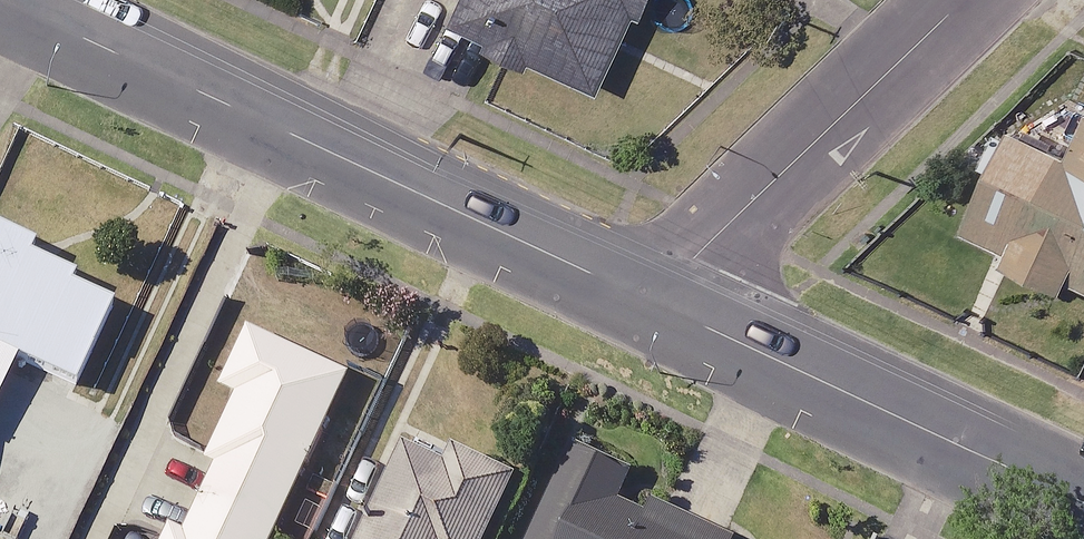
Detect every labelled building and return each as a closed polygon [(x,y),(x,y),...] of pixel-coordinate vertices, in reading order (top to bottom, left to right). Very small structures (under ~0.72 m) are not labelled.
[(462,27),(610,92),(650,0),(474,0),(462,27)] [(1009,123),(964,227),(1007,247),(1002,257),(1061,287),(1067,277),(1083,286),(1083,116),(1067,148),(1009,123)] [(1,236),(0,238),(0,350),(77,387),(115,307),(30,267),(37,254),(1,236)] [(255,331),(227,390),(243,397),(213,461),(224,466),(191,535),(178,528),(173,538),(279,538),(355,378),(255,331)] [(580,449),(540,538),(723,538),(624,495),(633,473),(580,449)] [(409,451),(371,538),(495,538),(522,478),(460,452),(452,470),(409,451)]
